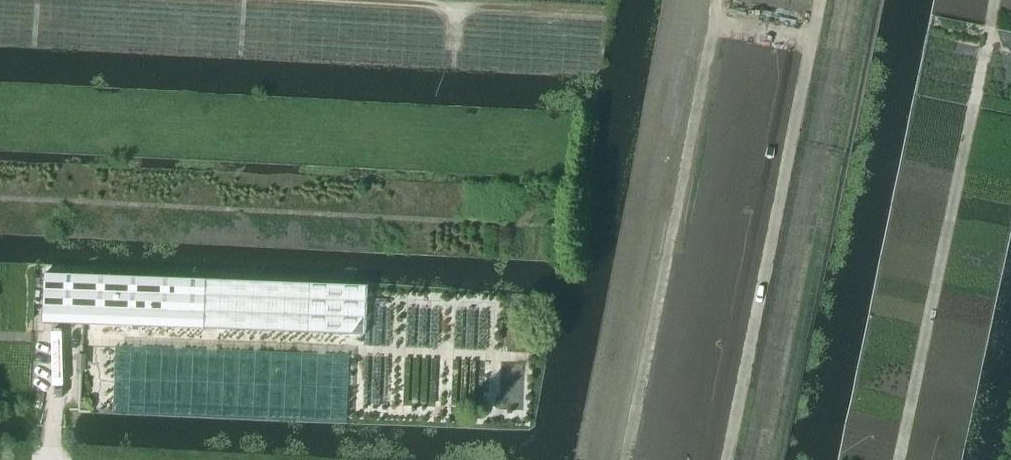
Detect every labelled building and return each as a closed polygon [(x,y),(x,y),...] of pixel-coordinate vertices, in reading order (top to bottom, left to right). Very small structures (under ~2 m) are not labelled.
[(45,274),(43,324),(204,330),(206,280),(93,276),(93,268),(70,267),(69,275),(45,274)] [(206,280),(204,330),(365,336),(367,286),(206,280)]
